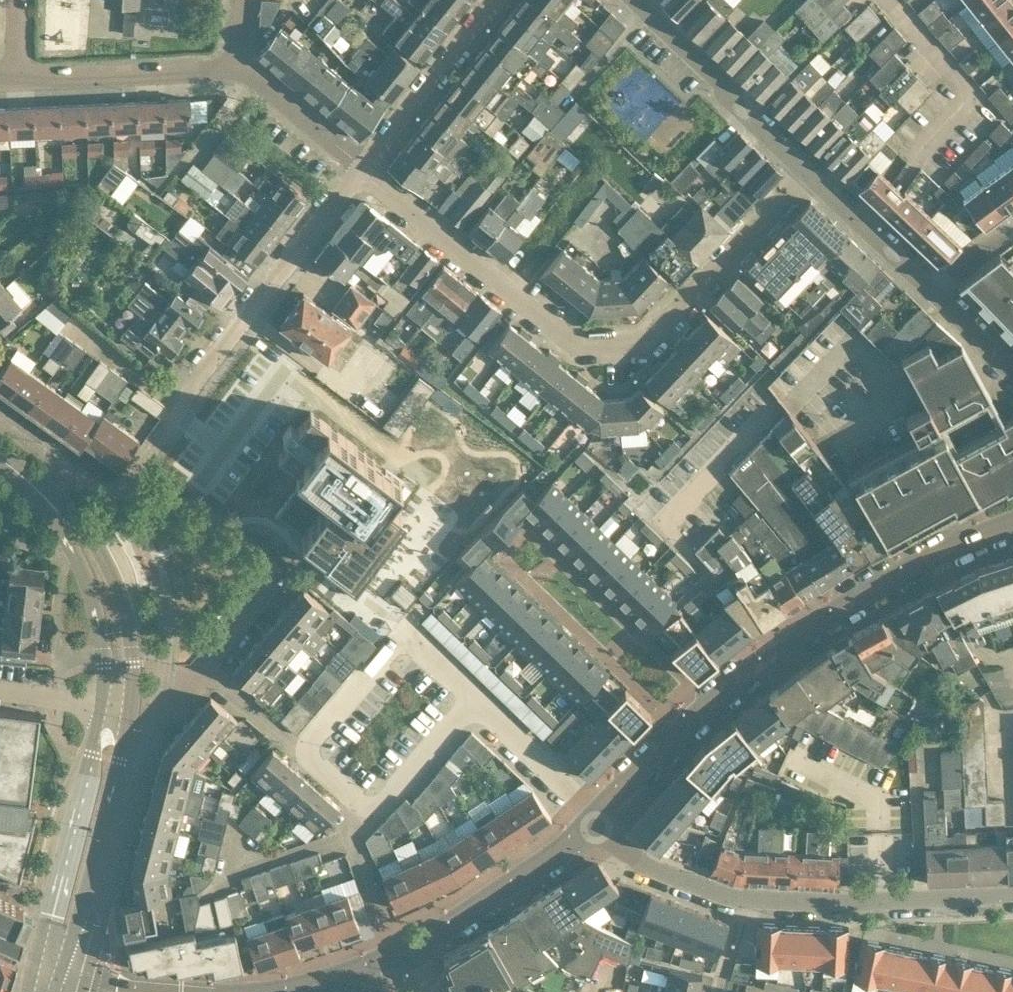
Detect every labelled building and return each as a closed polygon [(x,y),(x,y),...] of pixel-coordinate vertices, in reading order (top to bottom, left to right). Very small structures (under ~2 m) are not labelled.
[(126,0),(123,33),(133,34),(135,1),(136,1),(136,0),(119,0),(126,0)] [(339,0),(335,0),(326,11),(337,21),(348,7),(339,0)] [(448,29),(421,7),(420,8),(421,8),(416,15),(398,0),(383,0),(382,2),(396,14),(435,45),(448,29)] [(460,13),(443,0),(410,0),(420,8),(421,7),(448,29),(460,13)] [(471,0),(443,0),(460,13),(471,0)] [(536,0),(522,0),(514,10),(540,31),(552,41),(557,35),(566,42),(572,47),(579,39),(573,34),(568,30),(570,28),(553,13),(536,0)] [(553,13),(570,28),(577,20),(564,8),(571,0),(536,0),(553,13)] [(691,4),(695,0),(661,0),(664,3),(663,5),(678,19),(691,4)] [(725,16),(734,6),(727,0),(704,0),(682,23),(701,41),(725,16)] [(815,0),(804,0),(794,9),(822,39),(838,24),(815,0)] [(838,24),(851,12),(843,3),(845,0),(815,0),(838,24)] [(943,12),(942,11),(933,0),(931,0),(917,12),(928,24),(927,24),(928,25),(935,18),(943,12)] [(967,2),(982,21),(1008,0),(970,0),(967,2)] [(982,21),(997,40),(1012,27),(1012,0),(1008,0),(982,21)] [(857,40),(880,18),(868,4),(844,26),(857,40)] [(540,31),(514,10),(500,27),(533,53),(532,54),(548,67),(556,58),(545,49),(552,41),(540,31)] [(333,23),(319,11),(311,22),(323,36),(333,23)] [(626,25),(613,14),(611,11),(599,26),(614,39),(626,25)] [(952,23),(943,12),(935,18),(944,29),(952,23)] [(422,61),(435,45),(396,14),(383,30),(395,40),(406,49),(422,61)] [(718,57),(742,32),(728,18),(704,43),(718,57)] [(944,29),(935,18),(928,25),(937,36),(944,29)] [(733,71),(773,29),(764,20),(748,37),(742,32),(718,57),(733,71)] [(953,22),(952,23),(944,29),(937,36),(949,49),(965,35),(953,22)] [(257,55),(360,138),(383,109),(373,101),(281,26),(257,55)] [(614,39),(599,26),(598,27),(586,43),(600,57),(614,39)] [(906,39),(894,26),(867,53),(879,64),(881,65),(894,52),(906,39)] [(533,53),(500,27),(487,44),(524,75),(531,66),(541,75),(548,67),(532,54),(533,53)] [(997,40),(1012,59),(1012,58),(1012,27),(997,40)] [(748,85),(772,60),(767,55),(783,38),(773,29),(733,71),(748,85)] [(419,65),(403,52),(394,45),(388,52),(368,35),(360,44),(405,82),(419,65)] [(405,82),(360,44),(353,54),(362,61),(355,69),(369,81),(381,91),(391,99),(405,82)] [(524,75),(487,44),(473,61),(512,93),(537,114),(550,124),(562,108),(557,104),(558,103),(550,97),(543,91),(536,99),(517,83),(524,75)] [(974,48),(966,54),(976,66),(983,59),(974,48)] [(879,94),(906,65),(894,52),(881,65),(879,64),(868,77),(881,89),(877,93),(879,94)] [(976,66),(966,54),(959,61),(968,72),(976,66)] [(763,99),(787,74),(772,60),(748,85),(763,99)] [(816,78),(819,75),(822,73),(809,60),(781,89),(767,103),(781,116),(805,91),(804,90),(816,78)] [(512,93),(473,61),(459,78),(485,99),(484,101),(496,112),(512,93)] [(572,88),(583,75),(587,70),(580,64),(576,61),(573,66),(561,79),(572,88)] [(837,65),(826,75),(835,85),(846,74),(837,65)] [(896,99),(917,76),(913,72),(906,65),(879,94),(886,100),(891,105),(896,99)] [(794,129),(833,89),(819,75),(816,78),(804,90),(805,91),(781,116),(793,128),(794,129)] [(932,90),(917,76),(896,99),(910,113),(932,90)] [(485,99),(459,78),(445,95),(486,128),(498,114),(496,112),(484,101),(485,99)] [(571,89),(572,88),(561,79),(561,80),(563,82),(550,97),(558,103),(565,94),(566,95),(570,89),(571,89)] [(988,95),(994,102),(1005,92),(999,85),(988,95)] [(808,142),(846,101),(833,89),(794,129),(808,142)] [(381,91),(373,101),(383,109),(391,99),(381,91)] [(999,108),(1011,99),(1005,92),(994,102),(999,108)] [(445,95),(432,112),(460,135),(468,125),(473,130),(476,131),(477,129),(482,133),(486,128),(445,95)] [(550,124),(547,127),(567,145),(569,143),(563,138),(587,112),(575,101),(571,97),(562,108),(550,124)] [(192,126),(190,100),(190,98),(164,99),(166,127),(192,126)] [(164,99),(138,101),(140,128),(166,127),(164,99)] [(1011,99),(999,108),(1005,115),(1012,108),(1012,102),(1011,99)] [(138,101),(112,102),(113,129),(140,128),(138,101)] [(821,155),(859,115),(858,114),(859,113),(846,101),(808,142),(821,155)] [(112,102),(86,103),(87,131),(113,129),(112,102)] [(86,103),(60,105),(61,132),(87,131),(86,103)] [(60,105),(34,106),(35,133),(61,132),(60,105)] [(34,106),(8,107),(9,135),(35,133),(34,106)] [(0,107),(0,135),(9,135),(8,107),(0,107)] [(834,167),(872,127),(878,121),(864,107),(859,113),(858,114),(859,115),(821,155),(834,167)] [(1005,115),(1010,121),(1012,119),(1012,108),(1005,115)] [(460,135),(432,112),(418,129),(457,161),(471,144),(460,135)] [(547,127),(550,124),(537,114),(525,129),(537,139),(547,127)] [(1001,121),(995,127),(1006,137),(1012,131),(1001,121)] [(542,174),(567,145),(547,127),(537,139),(540,141),(529,154),(538,162),(534,167),(542,174)] [(851,177),(885,140),(872,127),(834,167),(846,178),(848,180),(851,177)] [(1006,137),(995,127),(989,133),(1000,143),(1006,137)] [(456,173),(461,166),(456,162),(457,161),(418,129),(404,146),(444,178),(451,169),(456,173)] [(720,178),(752,144),(737,130),(723,146),(713,137),(696,155),(718,176),(720,178)] [(251,153),(227,134),(214,151),(215,152),(234,167),(237,170),(251,153)] [(507,148),(516,156),(528,142),(519,134),(512,143),(507,148)] [(180,138),(165,138),(167,173),(186,149),(180,149),(180,138)] [(984,138),(974,149),(980,155),(991,144),(984,138)] [(154,139),(139,140),(140,162),(150,161),(150,152),(155,152),(154,139)] [(127,140),(113,141),(113,154),(128,154),(127,140)] [(101,141),(87,142),(88,155),(102,154),(101,141)] [(897,151),(886,141),(880,147),(891,157),(897,151)] [(76,143),(61,143),(61,156),(76,155),(76,143)] [(745,180),(767,158),(752,144),(720,178),(735,192),(745,180)] [(444,179),(444,178),(404,146),(387,167),(422,195),(439,175),(444,179)] [(980,155),(974,149),(964,159),(971,165),(980,155)] [(215,152),(203,168),(222,183),(234,167),(215,152)] [(506,153),(495,166),(503,172),(514,160),(506,153)] [(782,172),(781,171),(767,158),(745,180),(735,192),(716,211),(730,225),(782,172)] [(503,173),(503,172),(495,166),(486,159),(473,174),(493,190),(505,175),(503,173)] [(857,189),(872,203),(878,208),(883,213),(910,238),(931,216),(904,190),(902,192),(897,187),(892,182),(868,160),(852,178),(860,186),(857,189)] [(126,171),(113,161),(100,179),(113,188),(126,171)] [(1002,169),(1012,185),(1012,161),(1002,169)] [(217,182),(193,162),(181,178),(205,197),(217,182)] [(38,186),(37,174),(36,164),(23,165),(24,175),(23,175),(24,187),(38,186)] [(1012,207),(1012,185),(1002,169),(982,183),(1004,214),(1012,207)] [(954,170),(944,181),(950,187),(961,176),(954,170)] [(50,173),(37,174),(38,186),(50,186),(50,173)] [(465,196),(448,216),(460,226),(490,190),(492,191),(493,190),(473,174),(473,175),(477,179),(464,194),(465,196)] [(295,215),(309,198),(282,177),(276,185),(264,176),(257,185),(295,215)] [(485,246),(541,177),(538,176),(518,200),(508,191),(494,208),(489,205),(468,232),(485,246)] [(528,215),(551,187),(541,177),(485,246),(503,260),(524,233),(515,224),(525,212),(528,215)] [(617,190),(607,181),(600,189),(605,194),(609,198),(617,190)] [(985,228),(1004,214),(982,183),(962,198),(985,228)] [(283,231),(295,215),(257,185),(250,194),(254,197),(248,204),(256,210),(283,231)] [(699,201),(708,191),(701,185),(692,195),(699,201)] [(945,201),(951,195),(940,185),(934,191),(945,201)] [(597,204),(605,194),(600,189),(591,199),(597,204)] [(626,199),(617,190),(609,198),(619,207),(626,199)] [(50,191),(37,192),(38,204),(51,203),(50,191)] [(714,196),(708,191),(699,201),(705,206),(714,196)] [(38,204),(37,192),(24,192),(25,205),(38,204)] [(946,214),(957,201),(951,195),(945,201),(939,208),(946,214)] [(589,214),(597,204),(591,199),(583,210),(589,214)] [(636,209),(626,199),(619,207),(620,209),(629,216),(636,209)] [(422,246),(369,203),(365,200),(360,201),(347,217),(407,264),(422,246)] [(818,268),(848,235),(811,200),(802,209),(777,234),(744,269),(758,283),(773,297),(782,305),(814,271),(815,271),(818,268)] [(78,209),(87,215),(92,208),(83,202),(78,209)] [(283,231),(256,210),(248,204),(245,202),(245,203),(233,219),(270,247),(283,231)] [(681,203),(660,225),(696,261),(727,229),(704,207),(699,202),(690,211),(681,203)] [(674,284),(696,261),(646,212),(638,206),(636,209),(629,216),(620,226),(617,228),(639,249),(646,255),(645,257),(668,278),(674,284)] [(629,216),(620,209),(612,218),(620,226),(629,216)] [(581,224),(589,214),(583,210),(575,220),(581,224)] [(227,214),(213,232),(256,265),(270,247),(233,219),(227,214)] [(910,238),(937,263),(962,245),(931,216),(910,238)] [(407,264),(347,217),(332,235),(375,269),(378,272),(384,276),(382,278),(384,279),(390,285),(392,283),(407,264)] [(178,242),(171,237),(170,238),(142,219),(134,230),(152,243),(155,238),(161,242),(160,244),(170,252),(190,268),(184,275),(177,284),(189,293),(196,284),(208,294),(223,306),(236,290),(189,251),(178,242)] [(236,290),(248,275),(197,233),(193,239),(179,227),(171,237),(178,242),(189,251),(236,290)] [(375,269),(332,235),(315,256),(344,279),(352,269),(376,288),(384,279),(382,278),(384,276),(378,272),(375,269)] [(864,250),(848,235),(818,268),(825,275),(804,296),(813,304),(834,282),(864,250)] [(417,283),(425,274),(437,259),(422,246),(407,264),(392,283),(390,285),(399,292),(401,289),(410,278),(417,283)] [(557,286),(577,260),(581,255),(577,251),(573,256),(563,248),(552,262),(539,278),(545,282),(548,278),(557,286)] [(640,257),(630,268),(659,295),(663,290),(659,287),(668,278),(645,257),(646,255),(639,249),(636,253),(640,257)] [(840,305),(862,283),(879,265),(864,250),(834,282),(841,289),(834,296),(822,309),(830,316),(840,305)] [(1000,253),(999,253),(958,283),(1012,340),(1012,267),(1000,253)] [(567,301),(591,271),(581,263),(585,258),(581,255),(577,260),(557,286),(565,293),(562,297),(567,301)] [(421,326),(460,277),(444,264),(431,280),(406,311),(421,323),(419,325),(421,326)] [(874,295),(892,277),(879,265),(862,283),(874,295)] [(659,295),(630,268),(623,276),(636,305),(641,303),(643,304),(650,296),(654,300),(659,295)] [(591,308),(601,277),(599,277),(591,271),(567,301),(572,305),(576,301),(584,308),(586,306),(591,308)] [(762,299),(752,289),(738,275),(725,289),(770,333),(777,325),(756,305),(762,299)] [(614,316),(612,276),(601,277),(591,308),(596,310),(596,312),(607,311),(608,316),(614,316)] [(636,305),(623,276),(612,276),(614,316),(621,315),(620,310),(632,310),(632,307),(636,305)] [(463,305),(476,290),(460,277),(421,326),(436,338),(443,329),(444,330),(445,329),(463,305)] [(190,294),(186,300),(176,292),(170,301),(145,281),(144,283),(137,278),(136,279),(134,280),(132,280),(129,280),(128,279),(125,284),(137,292),(136,292),(180,327),(184,321),(192,326),(202,313),(201,312),(206,307),(190,294)] [(384,279),(376,288),(389,298),(383,307),(396,316),(409,300),(399,292),(390,285),(384,279)] [(357,324),(374,300),(351,283),(333,307),(335,309),(332,313),(304,293),(280,324),(328,360),(340,344),(351,327),(349,325),(352,321),(357,324)] [(868,317),(882,302),(874,295),(862,283),(840,305),(860,325),(868,317)] [(0,289),(0,330),(4,334),(16,323),(9,316),(22,305),(5,285),(0,289)] [(770,333),(725,289),(709,306),(724,319),(734,329),(741,321),(762,341),(770,333)] [(175,333),(180,327),(136,292),(128,303),(141,314),(134,323),(132,321),(120,336),(134,347),(136,345),(151,357),(160,345),(170,353),(182,339),(175,333)] [(468,332),(452,352),(461,359),(477,339),(488,325),(501,310),(480,292),(456,322),(468,332)] [(56,298),(45,307),(65,322),(73,312),(56,298)] [(928,330),(937,321),(921,306),(913,314),(928,330)] [(384,329),(394,316),(383,308),(374,321),(384,329)] [(809,338),(830,316),(822,309),(801,330),(809,338)] [(732,338),(718,325),(704,311),(699,317),(702,320),(695,328),(723,355),(727,351),(723,347),(732,338)] [(920,338),(928,330),(913,314),(905,323),(920,338)] [(884,315),(867,332),(881,346),(888,339),(896,331),(898,329),(884,315)] [(929,345),(950,333),(937,321),(928,330),(920,338),(912,346),(904,355),(902,357),(928,405),(907,416),(917,435),(990,395),(961,343),(936,357),(929,345)] [(504,360),(527,331),(522,327),(519,331),(509,323),(489,349),(485,354),(490,357),(494,352),(504,360)] [(912,346),(920,338),(905,323),(898,329),(896,331),(912,346)] [(723,355),(695,328),(687,336),(683,333),(679,338),(707,364),(714,357),(718,361),(723,355)] [(405,342),(389,330),(383,338),(379,335),(376,339),(398,356),(406,346),(404,344),(405,342)] [(801,330),(784,347),(792,355),(809,338),(801,330)] [(517,371),(537,345),(529,338),(532,335),(527,331),(504,360),(513,368),(509,372),(513,376),(517,371)] [(904,355),(912,346),(896,331),(888,339),(904,355)] [(63,361),(76,343),(66,336),(51,357),(61,364),(63,361)] [(707,364),(679,338),(673,343),(677,347),(670,355),(694,378),(698,381),(702,377),(698,374),(707,364)] [(881,346),(880,347),(896,363),(902,357),(904,355),(888,339),(881,346)] [(87,351),(76,343),(63,361),(74,369),(87,351)] [(532,382),(555,353),(549,348),(546,352),(537,345),(517,371),(513,376),(518,379),(522,374),(532,382)] [(406,346),(398,356),(413,368),(421,358),(406,346)] [(777,370),(792,355),(784,347),(768,362),(777,370)] [(546,393),(566,368),(557,361),(561,357),(555,353),(532,382),(541,390),(537,395),(542,398),(546,393)] [(760,354),(750,364),(756,371),(766,361),(760,354)] [(698,381),(694,378),(670,355),(662,363),(658,359),(654,364),(682,391),(691,381),(694,385),(698,381)] [(30,371),(11,357),(0,372),(0,392),(10,399),(30,371)] [(96,389),(109,371),(111,368),(101,360),(86,382),(96,389)] [(682,391),(654,364),(649,369),(653,372),(645,381),(673,408),(677,403),(684,410),(692,401),(682,391)] [(111,368),(96,389),(113,401),(128,380),(111,368)] [(560,404),(583,375),(578,371),(575,375),(566,368),(546,393),(542,398),(545,401),(549,396),(560,404)] [(28,412),(48,383),(30,371),(10,399),(28,412)] [(575,416),(595,391),(585,383),(588,380),(583,375),(560,404),(570,412),(565,418),(570,422),(575,416)] [(419,376),(383,424),(399,436),(435,387),(419,376)] [(739,376),(729,386),(736,392),(745,382),(739,376)] [(462,388),(472,397),(479,388),(470,380),(462,388)] [(45,424),(65,396),(48,383),(28,412),(45,424)] [(139,402),(147,392),(138,386),(131,396),(139,402)] [(726,402),(736,392),(729,386),(720,396),(726,402)] [(639,387),(630,397),(634,414),(643,426),(649,424),(650,425),(664,410),(639,387)] [(490,398),(479,388),(472,397),(482,406),(490,398)] [(595,391),(575,416),(589,427),(589,426),(595,428),(604,398),(595,391)] [(164,404),(153,396),(147,392),(139,402),(157,415),(164,404)] [(63,437),(83,408),(65,396),(45,424),(63,437)] [(630,397),(617,398),(619,431),(638,429),(638,428),(643,426),(634,414),(630,397)] [(604,398),(595,428),(600,431),(600,432),(619,431),(617,398),(604,398)] [(714,402),(704,412),(711,418),(721,409),(714,402)] [(490,412),(500,420),(506,412),(496,404),(490,412)] [(83,408),(63,437),(79,449),(84,442),(100,420),(83,408)] [(108,408),(100,420),(84,442),(102,455),(122,427),(112,421),(117,414),(108,408)] [(383,466),(384,465),(311,410),(278,454),(305,474),(276,514),(334,558),(324,571),(356,596),(407,528),(392,517),(401,505),(388,496),(400,480),(391,473),(389,475),(387,474),(381,469),(383,466)] [(517,421),(506,412),(500,420),(510,429),(517,421)] [(701,428),(711,418),(704,412),(695,422),(701,428)] [(811,442),(789,415),(787,412),(786,412),(787,412),(772,427),(843,515),(844,514),(870,555),(887,546),(871,516),(851,492),(811,442)] [(898,451),(895,447),(847,473),(888,545),(978,496),(980,499),(1004,486),(1006,489),(1012,485),(1012,421),(954,454),(944,435),(925,445),(921,438),(898,451)] [(139,440),(123,428),(122,427),(102,455),(119,468),(139,440)] [(517,435),(527,444),(534,436),(523,427),(517,435)] [(843,515),(772,427),(761,439),(760,440),(759,441),(796,486),(827,525),(836,539),(853,565),(870,555),(844,514),(843,515)] [(544,445),(534,436),(527,444),(537,453),(544,445)] [(674,440),(665,450),(671,457),(681,447),(674,440)] [(802,558),(820,587),(837,576),(853,565),(836,539),(827,525),(796,486),(759,441),(729,472),(744,490),(758,506),(802,558)] [(583,450),(574,459),(580,464),(589,455),(583,450)] [(662,466),(671,457),(665,450),(655,460),(662,466)] [(555,467),(562,460),(551,451),(545,458),(555,467)] [(589,455),(580,464),(586,470),(595,461),(589,455)] [(626,474),(636,464),(629,457),(619,467),(626,474)] [(605,471),(599,477),(608,485),(614,479),(605,471)] [(614,479),(608,485),(617,494),(623,488),(614,479)] [(568,496),(552,481),(534,499),(535,500),(525,510),(525,511),(540,525),(568,496)] [(507,535),(523,518),(520,516),(525,511),(525,510),(535,500),(534,499),(522,488),(492,520),(507,535)] [(744,490),(732,501),(746,516),(753,511),(758,506),(744,490)] [(584,511),(568,496),(540,525),(556,540),(584,511)] [(623,500),(618,506),(627,514),(632,508),(623,500)] [(599,526),(584,511),(556,540),(571,555),(599,526)] [(798,560),(761,514),(757,517),(753,511),(746,516),(744,518),(772,553),(778,560),(784,570),(785,569),(803,598),(820,587),(802,558),(798,560)] [(772,553),(744,518),(740,522),(738,523),(739,524),(731,531),(730,531),(742,546),(745,543),(760,563),(757,566),(768,580),(786,608),(803,598),(785,569),(784,570),(778,560),(772,553)] [(492,520),(461,551),(473,563),(474,563),(484,553),(489,548),(492,551),(507,535),(492,520)] [(646,521),(640,527),(649,536),(654,530),(646,521)] [(614,541),(599,526),(571,555),(587,570),(614,541)] [(719,526),(695,550),(697,551),(715,572),(730,559),(739,572),(727,580),(715,587),(714,588),(752,630),(752,631),(762,624),(786,608),(768,580),(757,566),(742,546),(730,531),(726,534),(719,526)] [(654,530),(649,536),(657,544),(663,538),(654,530)] [(630,556),(614,541),(587,570),(602,585),(630,556)] [(8,582),(8,583),(42,586),(45,565),(11,561),(13,551),(0,545),(0,581),(8,582)] [(676,551),(671,557),(679,565),(685,560),(676,551)] [(499,568),(484,553),(474,563),(473,563),(455,581),(472,597),(499,568)] [(645,571),(630,556),(602,585),(617,600),(645,571)] [(977,568),(953,580),(942,586),(935,589),(952,617),(952,618),(957,616),(963,612),(973,642),(986,638),(982,625),(988,623),(996,648),(1012,643),(1012,557),(977,568)] [(685,560),(679,565),(688,574),(694,568),(685,560)] [(472,597),(487,612),(515,583),(499,568),(472,597)] [(661,586),(645,571),(617,600),(633,614),(661,586)] [(401,580),(390,594),(406,608),(418,594),(401,580)] [(6,604),(39,608),(42,586),(8,583),(8,582),(0,581),(0,603),(6,604)] [(487,612),(502,626),(530,598),(515,583),(487,612)] [(674,604),(677,601),(661,586),(633,614),(649,630),(657,621),(666,613),(674,604)] [(952,617),(935,589),(935,587),(916,598),(940,640),(946,636),(955,652),(958,650),(961,654),(969,649),(960,633),(952,637),(950,633),(949,634),(943,622),(952,617)] [(304,589),(289,606),(315,629),(316,628),(322,633),(336,617),(304,589)] [(702,589),(693,596),(698,603),(707,595),(702,589)] [(424,590),(418,596),(427,605),(433,599),(424,590)] [(693,596),(683,604),(689,610),(698,603),(693,596)] [(502,626),(518,641),(545,613),(530,598),(502,626)] [(940,640),(916,598),(894,610),(883,616),(895,636),(920,655),(920,654),(928,647),(932,645),(943,664),(950,660),(957,673),(976,662),(969,649),(961,654),(958,650),(955,652),(946,636),(940,640)] [(39,608),(6,604),(0,603),(0,617),(4,617),(3,625),(3,626),(37,629),(39,608)] [(674,604),(666,613),(673,620),(681,613),(674,604)] [(315,629),(289,606),(275,622),(301,645),(315,629)] [(736,645),(746,637),(750,634),(728,606),(711,619),(734,647),(736,645)] [(443,609),(438,614),(446,623),(452,617),(443,609)] [(376,638),(390,620),(380,612),(366,629),(376,638)] [(518,641),(533,656),(561,627),(545,613),(518,641)] [(681,661),(694,674),(695,675),(697,676),(698,675),(718,660),(695,632),(696,631),(681,613),(673,620),(666,613),(657,621),(680,644),(671,651),(674,654),(674,655),(681,661)] [(895,636),(883,616),(853,633),(873,668),(900,685),(921,655),(920,655),(895,636)] [(452,617),(446,623),(455,631),(461,625),(452,617)] [(711,619),(696,631),(695,632),(718,660),(720,658),(730,650),(734,647),(711,619)] [(301,645),(275,622),(261,638),(287,661),(301,645)] [(37,629),(3,626),(3,625),(0,625),(0,649),(2,649),(0,661),(25,663),(26,652),(34,652),(37,629)] [(533,656),(548,671),(576,642),(561,627),(533,656)] [(372,652),(378,645),(358,628),(339,649),(356,664),(362,657),(365,660),(372,652)] [(873,668),(853,633),(832,645),(850,675),(854,680),(905,714),(916,695),(900,685),(873,668)] [(261,638),(246,655),(283,687),(298,671),(287,661),(261,638)] [(483,647),(474,638),(469,644),(477,652),(483,647)] [(548,671),(564,686),(592,657),(576,642),(548,671)] [(856,691),(850,683),(854,680),(850,675),(832,645),(830,646),(811,660),(797,670),(815,696),(844,713),(849,704),(842,700),(856,691)] [(477,652),(486,661),(491,655),(483,647),(477,652)] [(342,681),(356,664),(339,649),(325,666),(326,667),(342,681)] [(283,687),(246,655),(232,672),(258,694),(254,697),(266,707),(283,687)] [(564,686),(580,701),(581,700),(589,692),(589,691),(601,678),(602,679),(608,673),(592,657),(564,686)] [(505,668),(499,674),(508,682),(514,676),(505,668)] [(898,748),(901,746),(864,726),(865,725),(852,718),(844,713),(815,696),(797,670),(795,671),(768,693),(769,694),(787,718),(805,727),(825,737),(880,766),(898,748)] [(514,676),(508,682),(517,691),(523,685),(514,676)] [(651,714),(625,689),(619,695),(602,679),(601,678),(589,691),(589,692),(595,697),(607,709),(607,708),(633,733),(651,714)] [(334,690),(325,682),(319,689),(328,697),(334,690)] [(312,683),(307,688),(314,694),(323,702),(324,702),(328,697),(319,689),(312,683)] [(589,692),(581,700),(587,706),(595,697),(589,692)] [(533,694),(527,700),(536,709),(541,703),(533,694)] [(767,694),(750,708),(773,736),(789,722),(767,694)] [(211,697),(197,713),(223,736),(237,720),(211,697)] [(988,800),(983,699),(980,697),(964,705),(960,707),(965,824),(1005,822),(1004,799),(988,800)] [(902,746),(914,723),(881,705),(878,712),(860,702),(857,708),(849,704),(844,713),(852,718),(865,725),(864,726),(901,746),(902,746)] [(541,703),(536,709),(544,717),(550,711),(541,703)] [(39,722),(40,713),(0,708),(0,867),(19,877),(33,823),(26,822),(39,722)] [(633,733),(607,708),(607,709),(593,723),(619,748),(633,733)] [(757,748),(773,736),(750,708),(734,720),(757,748)] [(306,723),(289,709),(280,720),(296,734),(306,723)] [(550,711),(544,717),(553,725),(559,719),(550,711)] [(572,711),(564,720),(570,725),(578,717),(572,711)] [(223,736),(197,713),(183,729),(209,752),(223,736)] [(564,720),(555,728),(561,734),(570,725),(564,720)] [(704,745),(685,766),(712,790),(715,793),(716,792),(711,787),(729,767),(733,764),(734,766),(756,749),(760,754),(761,753),(757,748),(734,720),(712,738),(711,737),(704,745)] [(605,762),(619,748),(593,723),(579,738),(605,762)] [(797,723),(792,734),(799,738),(804,727),(797,723)] [(555,728),(547,737),(553,743),(561,734),(555,728)] [(209,752),(183,729),(163,752),(195,768),(209,752)] [(472,731),(463,742),(469,747),(472,750),(481,760),(485,765),(495,753),(472,731)] [(605,762),(579,738),(564,753),(590,778),(605,762)] [(461,757),(469,747),(463,742),(455,751),(461,757)] [(256,748),(247,757),(254,762),(262,753),(256,748)] [(267,790),(290,764),(273,749),(250,775),(267,790)] [(942,786),(943,786),(962,785),(960,750),(940,751),(942,786)] [(193,775),(195,768),(163,752),(156,781),(189,790),(189,789),(198,791),(201,777),(193,775)] [(445,762),(440,769),(446,775),(452,783),(455,788),(467,774),(458,761),(451,755),(445,762)] [(246,772),(254,762),(247,757),(239,766),(246,772)] [(283,804),(306,778),(290,764),(267,790),(283,804)] [(755,764),(752,772),(763,776),(766,768),(755,764)] [(699,805),(712,790),(685,766),(672,781),(699,805)] [(766,768),(763,776),(775,780),(778,773),(766,768)] [(236,769),(228,779),(234,785),(243,775),(236,769)] [(456,793),(451,784),(452,783),(446,775),(440,769),(426,785),(433,791),(440,803),(456,793)] [(734,774),(729,785),(737,788),(742,777),(734,774)] [(747,776),(743,787),(750,790),(755,779),(747,776)] [(300,818),(322,792),(306,778),(283,804),(300,818)] [(755,779),(750,790),(757,793),(761,781),(755,779)] [(156,781),(150,802),(184,810),(199,814),(205,794),(189,790),(156,781)] [(672,781),(658,797),(685,820),(699,805),(672,781)] [(761,781),(757,793),(764,796),(768,784),(761,781)] [(768,784),(764,796),(771,799),(776,787),(768,784)] [(433,791),(426,785),(412,801),(420,808),(426,818),(439,804),(440,803),(433,791)] [(943,786),(945,808),(963,807),(962,785),(943,786)] [(532,789),(514,801),(534,830),(551,818),(532,789)] [(222,790),(221,798),(232,801),(234,793),(222,790)] [(339,806),(322,792),(300,818),(317,832),(339,806)] [(937,795),(923,796),(927,882),(948,881),(945,835),(946,835),(945,818),(945,808),(937,808),(937,795)] [(658,797),(645,812),(672,836),(685,820),(658,797)] [(230,808),(232,801),(221,798),(219,806),(230,808)] [(420,808),(412,801),(411,803),(406,798),(396,808),(405,820),(408,828),(425,819),(426,818),(420,808)] [(240,803),(232,801),(230,808),(230,809),(229,813),(237,815),(240,803)] [(514,801),(497,813),(516,842),(534,830),(514,801)] [(178,831),(184,810),(150,802),(145,823),(178,831)] [(254,805),(239,822),(255,837),(263,828),(271,818),(254,805)] [(405,820),(396,808),(386,818),(396,827),(398,833),(408,828),(405,820)] [(516,842),(497,813),(493,808),(476,820),(479,825),(498,854),(516,842)] [(724,821),(727,813),(716,809),(713,816),(724,821)] [(672,836),(645,812),(631,828),(658,852),(672,836)] [(197,837),(221,843),(227,822),(203,815),(197,837)] [(713,816),(710,824),(721,828),(724,821),(713,816)] [(386,818),(380,825),(386,831),(389,837),(398,833),(396,827),(386,818)] [(173,852),(178,831),(145,823),(139,844),(173,852)] [(386,831),(380,825),(367,841),(375,859),(395,851),(389,837),(386,831)] [(498,854),(479,825),(461,836),(480,865),(498,854)] [(768,883),(771,826),(760,825),(757,850),(744,848),(741,848),(733,845),(736,839),(725,834),(710,872),(712,872),(719,875),(724,877),(729,879),(733,881),(742,881),(768,883)] [(805,852),(797,852),(781,850),(783,828),(771,826),(768,883),(795,884),(807,885),(816,886),(819,827),(806,826),(805,852)] [(849,882),(848,855),(839,855),(840,854),(830,853),(831,828),(819,827),(816,886),(837,887),(837,882),(849,882)] [(262,842),(269,833),(263,828),(255,837),(262,842)] [(995,830),(986,831),(986,844),(988,880),(1006,879),(1008,874),(1007,842),(1006,830),(995,830)] [(988,880),(986,831),(976,831),(966,832),(968,880),(988,880)] [(968,880),(966,832),(956,832),(956,836),(946,836),(946,835),(945,835),(948,881),(968,880)] [(705,835),(702,842),(713,847),(716,839),(705,835)] [(480,865),(461,836),(443,849),(459,879),(480,865)] [(280,841),(271,851),(273,852),(285,848),(287,846),(280,841)] [(702,842),(699,850),(710,854),(713,847),(702,842)] [(167,872),(173,853),(173,852),(139,844),(132,873),(167,872)] [(437,889),(423,858),(422,859),(417,849),(399,858),(403,867),(418,898),(437,889)] [(459,879),(443,849),(423,858),(437,889),(459,879)] [(695,861),(706,866),(710,855),(699,850),(695,861)] [(216,863),(218,856),(205,852),(203,860),(216,863)] [(322,862),(322,861),(319,852),(310,854),(314,865),(322,862)] [(601,901),(618,889),(604,868),(598,859),(580,871),(601,901)] [(213,872),(216,863),(203,860),(201,869),(213,872)] [(296,879),(290,861),(282,864),(288,882),(296,879)] [(403,867),(382,877),(397,908),(418,898),(403,867)] [(276,888),(269,869),(250,875),(253,886),(258,899),(278,893),(276,888)] [(580,871),(563,883),(563,884),(583,913),(601,901),(580,871)] [(169,882),(167,872),(132,873),(138,903),(151,900),(171,896),(171,893),(169,882)] [(190,874),(193,892),(197,891),(203,887),(206,884),(212,877),(200,874),(190,874)] [(253,886),(250,875),(241,878),(245,889),(253,886)] [(347,893),(326,900),(338,933),(359,926),(355,915),(366,911),(354,875),(342,879),(347,893)] [(581,914),(560,883),(538,897),(565,940),(600,957),(604,950),(630,964),(630,961),(633,948),(634,943),(618,934),(604,927),(581,914)] [(241,890),(226,895),(228,903),(229,910),(231,916),(232,918),(248,913),(241,890)] [(671,900),(668,899),(654,893),(652,893),(651,892),(638,926),(658,933),(671,900)] [(228,903),(226,895),(214,899),(216,906),(228,903)] [(565,940),(538,897),(515,912),(542,955),(577,972),(577,971),(590,977),(600,957),(565,940)] [(15,959),(19,950),(20,950),(27,927),(33,914),(23,910),(24,909),(0,899),(0,953),(15,959)] [(156,927),(151,900),(138,903),(119,906),(127,946),(159,939),(156,927)] [(211,908),(210,900),(201,903),(199,911),(211,908)] [(338,933),(326,900),(306,907),(317,940),(338,933)] [(690,907),(687,906),(671,900),(658,933),(677,941),(690,907)] [(197,918),(199,911),(201,903),(181,907),(186,933),(193,931),(197,918)] [(229,910),(228,903),(216,906),(217,912),(229,910)] [(317,940),(306,907),(304,908),(293,912),(285,914),(296,947),(297,947),(317,940)] [(628,907),(625,914),(636,919),(639,911),(628,907)] [(709,914),(706,913),(690,907),(677,941),(696,948),(709,914)] [(213,914),(211,908),(199,911),(197,918),(200,917),(207,916),(213,914)] [(231,916),(229,910),(217,912),(219,918),(219,919),(231,916)] [(515,912),(488,930),(512,974),(517,982),(537,991),(567,991),(577,972),(542,955),(515,912)] [(214,920),(213,914),(207,916),(209,928),(216,926),(214,920)] [(300,955),(297,947),(296,947),(285,914),(264,921),(267,929),(268,929),(279,962),(300,955)] [(728,921),(709,914),(696,948),(716,955),(729,922),(728,921)] [(209,928),(207,916),(200,917),(203,929),(209,928)] [(233,923),(232,918),(231,916),(219,919),(220,925),(233,923)] [(203,929),(200,917),(197,918),(193,931),(201,929),(203,929)] [(780,923),(775,923),(757,922),(756,942),(755,942),(755,951),(756,951),(755,963),(779,964),(779,963),(778,963),(780,923)] [(779,963),(801,964),(803,925),(786,924),(781,924),(781,923),(780,923),(778,963),(779,963)] [(825,926),(803,925),(801,964),(823,965),(825,925),(825,926)] [(847,947),(848,926),(825,925),(823,965),(823,966),(846,967),(847,955),(848,955),(849,947),(847,947)] [(629,926),(625,936),(632,939),(637,929),(629,926)] [(243,969),(241,958),(237,944),(234,932),(203,939),(201,929),(193,931),(186,933),(159,939),(127,946),(129,960),(130,964),(134,963),(135,963),(143,961),(144,967),(145,970),(154,969),(157,968),(159,967),(164,966),(168,966),(176,964),(177,970),(178,973),(205,967),(213,966),(214,972),(215,975),(243,969)] [(245,929),(234,932),(237,944),(241,958),(253,954),(258,969),(279,962),(268,929),(267,929),(248,936),(245,929)] [(512,974),(488,930),(444,958),(448,970),(446,971),(454,991),(506,991),(501,979),(512,974)] [(876,982),(884,943),(862,938),(857,958),(856,958),(854,966),(856,967),(853,978),(877,983),(877,982),(876,982)] [(647,943),(645,955),(653,957),(655,945),(647,943)] [(906,948),(885,944),(885,943),(884,943),(876,982),(877,982),(898,986),(906,948)] [(655,945),(653,957),(660,959),(663,947),(655,945)] [(642,949),(633,948),(630,961),(640,963),(642,949)] [(906,948),(898,986),(920,991),(928,952),(927,953),(906,948)] [(920,991),(926,991),(943,991),(950,958),(947,957),(948,956),(928,952),(920,991)] [(17,960),(15,959),(0,953),(0,991),(7,991),(17,960)] [(681,955),(679,963),(691,966),(692,958),(681,955)] [(972,961),(953,957),(952,958),(950,958),(943,991),(966,991),(972,961)] [(692,958),(691,966),(702,969),(704,961),(692,958)] [(988,965),(972,962),(973,961),(972,961),(966,991),(988,991),(994,965),(993,965),(993,966),(988,965)] [(988,991),(1011,991),(1012,984),(1012,969),(994,965),(988,991)] [(702,975),(683,970),(665,966),(664,972),(668,973),(666,985),(695,991),(704,991),(705,988),(700,987),(702,975)] [(763,987),(780,991),(782,983),(765,979),(763,987)] [(638,984),(629,981),(626,991),(636,991),(638,984)] [(799,987),(782,983),(780,991),(786,991),(798,991),(799,987)]
